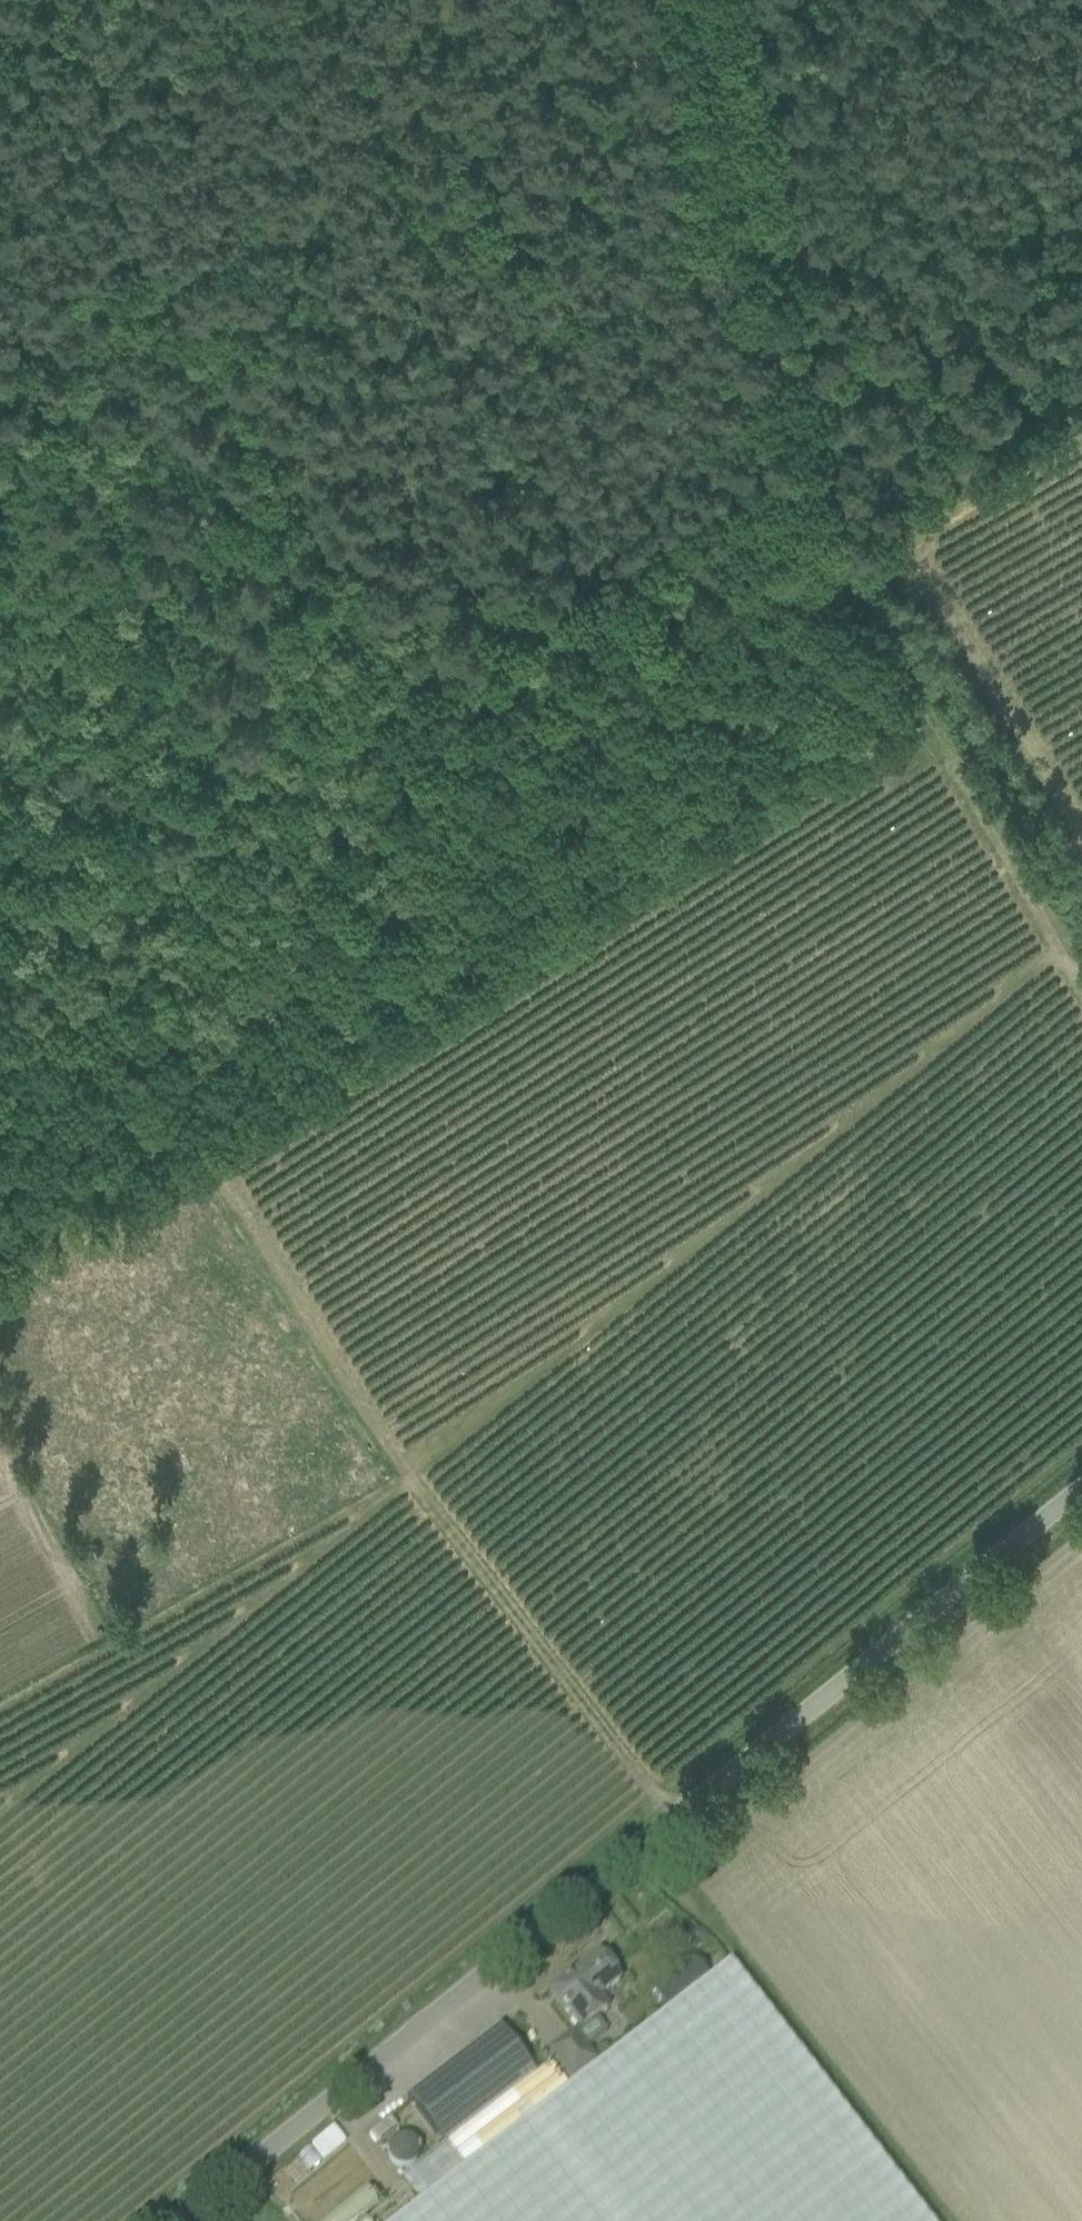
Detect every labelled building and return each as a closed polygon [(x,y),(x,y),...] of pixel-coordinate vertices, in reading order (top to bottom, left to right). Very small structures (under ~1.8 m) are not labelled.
[(621,1979),(615,1971),(601,1953),(577,1972),(576,1970),(560,1982),(571,1996),(560,2004),(580,2029),(575,2033),(550,2052),(571,2080),(596,2060),(587,2048),(608,2031),(597,2017),(609,2008),(599,1996),(621,1979)] [(695,1958),(674,1975),(689,1995),(711,1978),(695,1958)] [(395,2220),(929,2220),(730,1963),(711,1978),(689,1995),(569,2087),(551,2063),(536,2074),(500,2028),(409,2098),(446,2146),(403,2179),(420,2201),(395,2220)] [(335,2127),(313,2145),(325,2160),(347,2142),(335,2127)] [(420,2147),(398,2132),(384,2153),(406,2168),(420,2147)] [(380,2203),(368,2186),(320,2220),(354,2220),(380,2203)]
